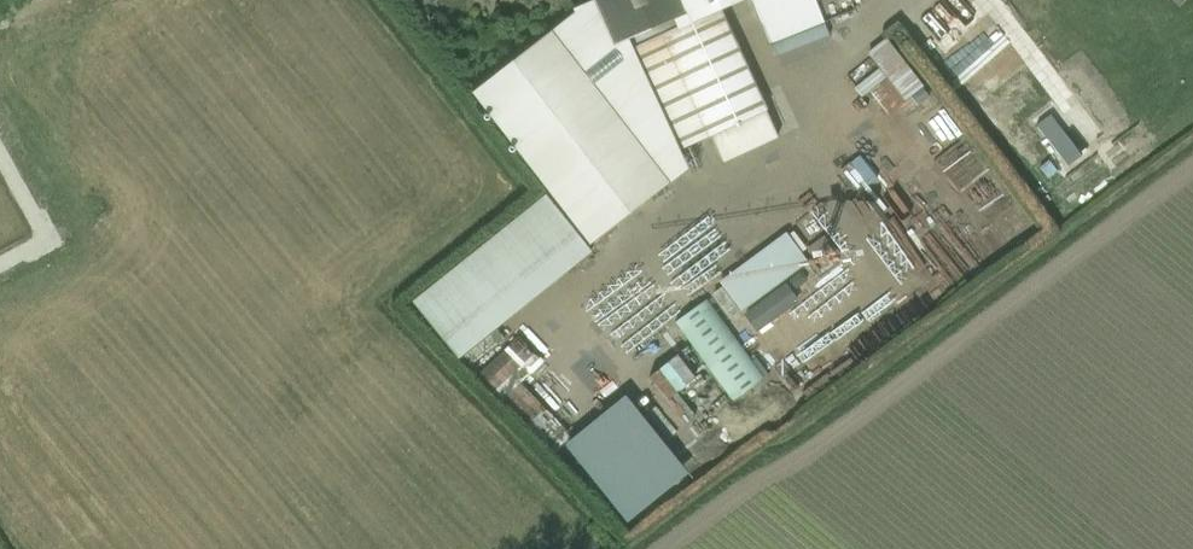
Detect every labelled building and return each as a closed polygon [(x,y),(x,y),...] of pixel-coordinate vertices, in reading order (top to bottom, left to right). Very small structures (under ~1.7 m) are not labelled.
[(412,10),(435,0),(408,0),(412,10)] [(635,36),(686,14),(680,0),(593,0),(613,46),(635,36)] [(769,45),(823,23),(814,0),(751,0),(769,45)] [(763,111),(765,110),(717,8),(623,53),(669,155),(709,136),(722,164),(776,138),(763,111)] [(995,48),(1006,41),(989,16),(978,23),(995,48)] [(586,244),(666,183),(549,31),(469,93),(586,244)] [(888,80),(905,102),(924,87),(886,39),(867,54),(888,80)] [(997,58),(972,75),(980,87),(1005,70),(997,58)] [(589,253),(543,195),(411,301),(456,360),(589,253)] [(797,236),(720,294),(743,324),(820,265),(797,236)] [(747,369),(758,375),(763,364),(772,369),(785,345),(766,335),(747,369)] [(734,336),(724,344),(743,365),(753,357),(734,336)] [(488,378),(511,402),(549,367),(527,343),(488,378)] [(676,376),(715,424),(742,402),(708,360),(697,369),(692,363),(676,376)] [(594,433),(622,459),(640,440),(611,414),(594,433)]
